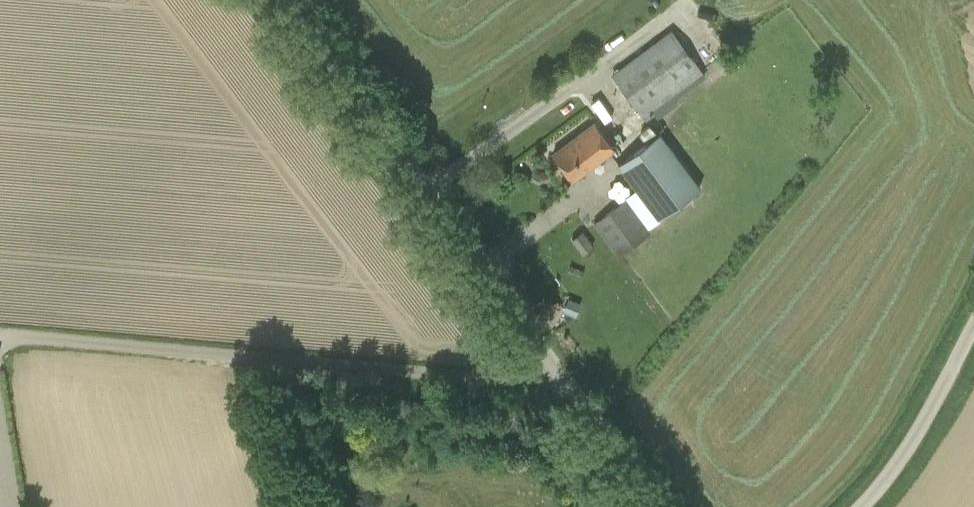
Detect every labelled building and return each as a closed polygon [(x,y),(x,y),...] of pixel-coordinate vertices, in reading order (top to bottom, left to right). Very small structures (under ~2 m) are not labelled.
[(672,30),(613,75),(646,118),(654,112),(652,109),(702,71),(672,30)] [(595,121),(553,152),(573,179),(615,148),(595,121)] [(642,195),(630,204),(626,199),(594,222),(618,255),(650,231),(641,218),(652,209),(659,218),(702,186),(660,131),(618,163),(642,195)] [(569,298),(564,309),(575,314),(580,303),(569,298)]
